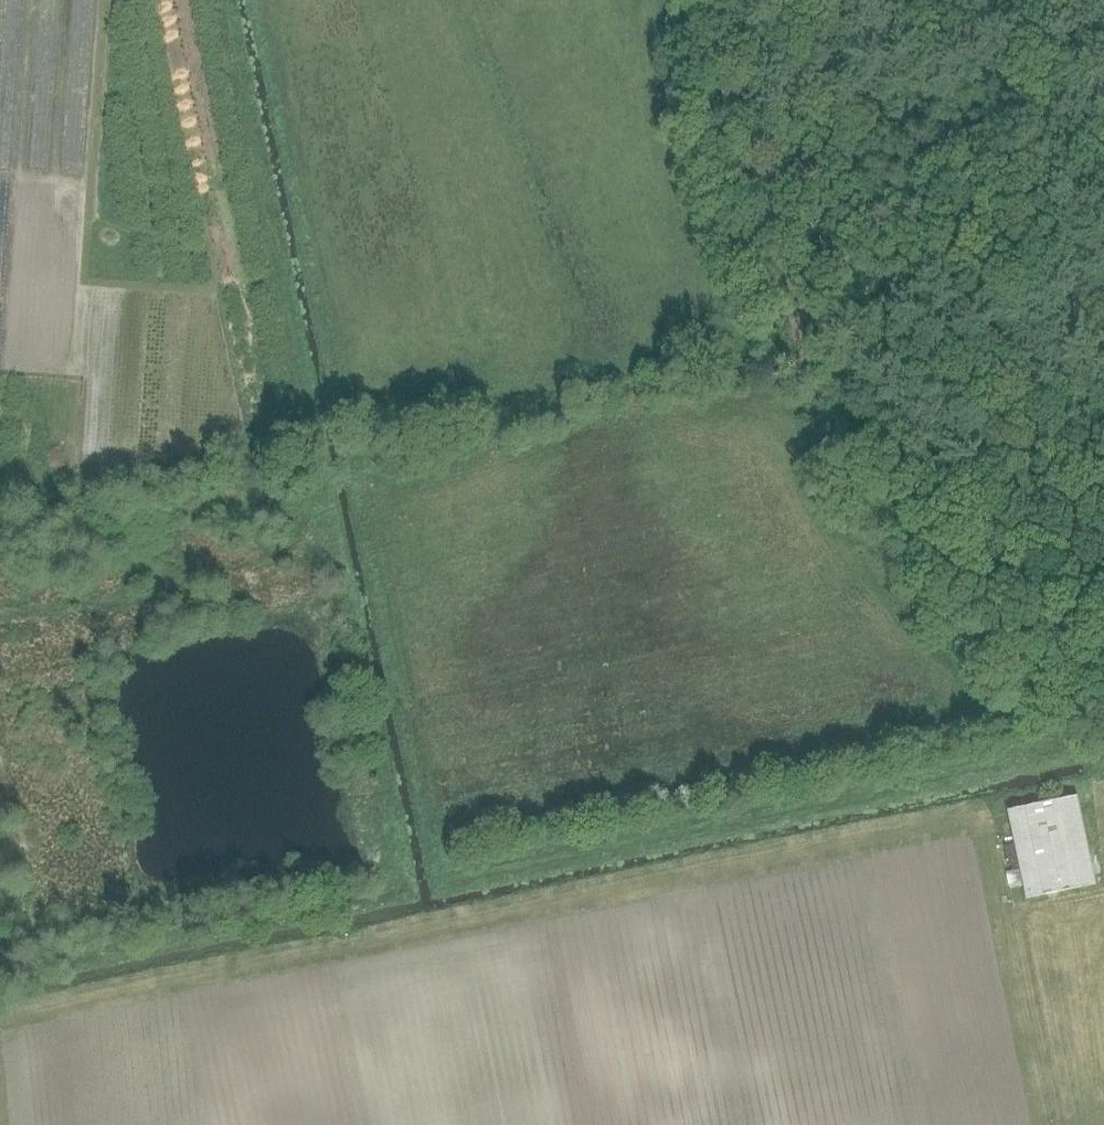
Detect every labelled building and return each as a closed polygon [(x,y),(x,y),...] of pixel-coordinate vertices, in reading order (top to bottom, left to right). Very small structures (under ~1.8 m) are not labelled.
[(1026,899),(1096,884),(1078,796),(1007,811),(1026,899)] [(1009,888),(1021,885),(1018,870),(1006,872),(1009,888)]
